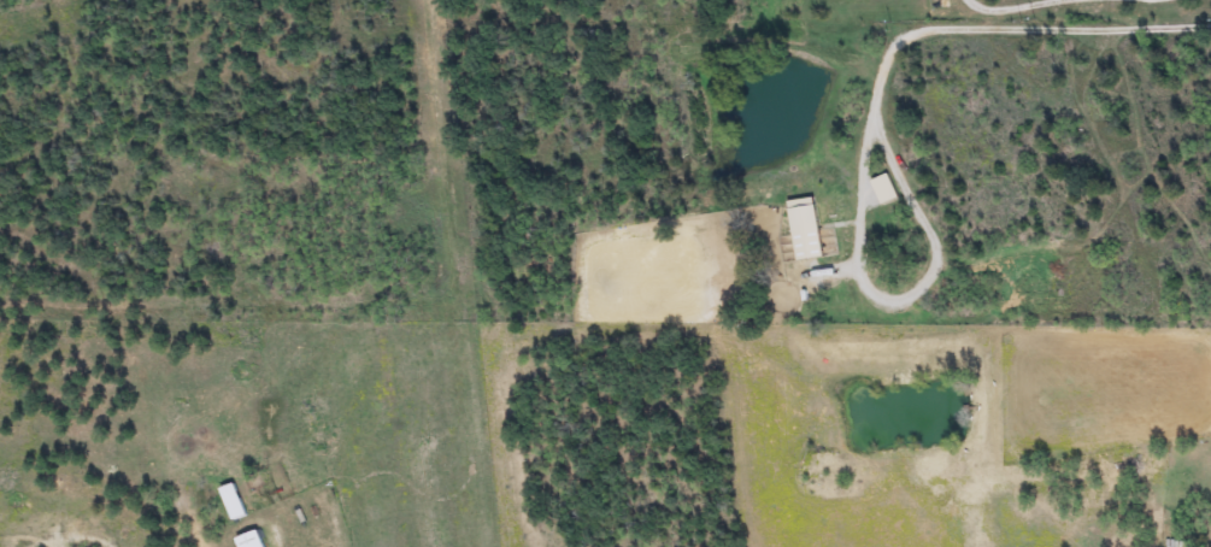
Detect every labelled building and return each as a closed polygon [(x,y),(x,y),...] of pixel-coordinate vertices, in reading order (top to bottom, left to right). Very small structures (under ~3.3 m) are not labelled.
[(258,530),(264,546),(237,546),(234,537),(258,530)]
